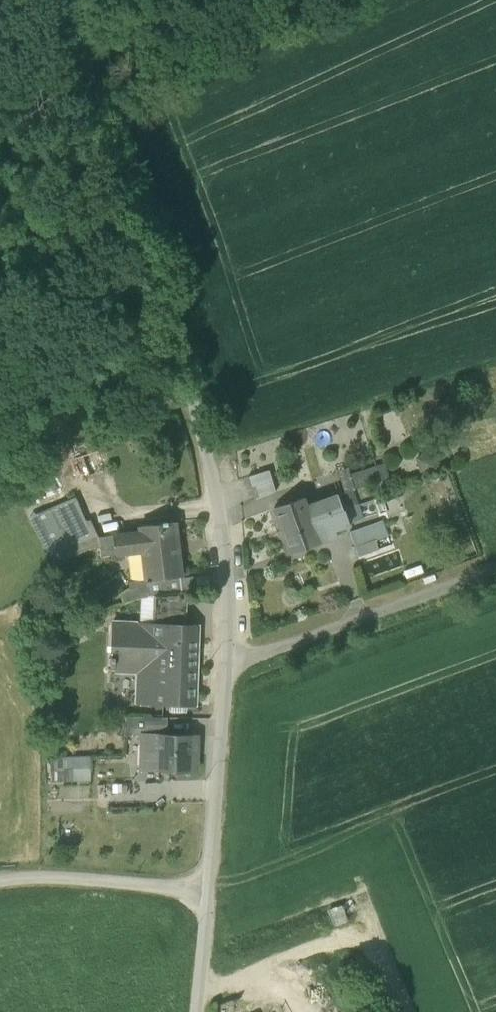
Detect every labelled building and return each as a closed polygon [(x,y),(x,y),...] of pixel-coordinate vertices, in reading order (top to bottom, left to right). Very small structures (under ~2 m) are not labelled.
[(79,446),(67,450),(78,482),(90,478),(79,446)] [(95,450),(84,454),(90,470),(100,466),(95,450)] [(354,488),(354,489),(381,479),(376,466),(350,475),(354,488)] [(337,471),(344,491),(352,489),(354,488),(350,475),(347,468),(337,471)] [(247,478),(255,500),(277,492),(270,470),(247,478)] [(338,494),(343,510),(358,505),(352,489),(344,491),(338,494)] [(274,508),(282,531),(343,510),(338,494),(307,504),(304,498),(274,508)] [(91,520),(86,522),(76,497),(52,507),(72,547),(97,534),(91,520)] [(363,520),(358,505),(343,510),(348,525),(363,520)] [(72,547),(52,507),(37,514),(55,550),(61,560),(72,547)] [(348,525),(343,510),(282,531),(290,554),(321,544),(320,543),(318,536),(325,534),(327,540),(337,537),(335,529),(348,525)] [(48,553),(55,550),(37,514),(30,517),(48,553)] [(383,519),(375,521),(381,537),(389,534),(383,519)] [(350,531),(356,547),(375,539),(381,537),(375,521),(350,531)] [(140,527),(140,533),(114,536),(117,555),(143,551),(146,581),(181,577),(175,522),(140,527)] [(97,534),(72,547),(76,555),(100,545),(99,538),(97,534)] [(318,536),(320,543),(327,540),(325,534),(318,536)] [(100,545),(101,557),(117,555),(114,536),(99,538),(100,545)] [(375,539),(356,547),(360,556),(379,549),(375,539)] [(209,575),(193,576),(195,590),(211,588),(209,575)] [(182,591),(195,590),(193,576),(181,578),(182,591)] [(154,596),(182,593),(182,591),(181,578),(181,577),(146,581),(148,597),(154,596)] [(140,599),(148,597),(146,581),(130,583),(131,588),(122,594),(126,604),(140,599)] [(187,625),(187,592),(182,593),(154,596),(153,625),(187,625)] [(153,625),(154,596),(148,597),(140,599),(140,625),(153,625)] [(139,704),(194,706),(196,639),(187,639),(187,625),(153,625),(140,625),(112,624),(109,672),(114,672),(115,667),(140,668),(139,704)] [(196,626),(187,625),(187,639),(196,639),(196,626)] [(125,735),(143,735),(143,734),(163,735),(163,718),(127,717),(125,735)] [(142,769),(192,771),(193,753),(192,753),(193,737),(193,736),(163,735),(143,734),(143,735),(142,769)] [(50,782),(73,781),(72,756),(50,757),(50,782)] [(90,756),(72,756),(73,781),(91,781),(90,756)] [(342,903),(328,910),(335,926),(350,919),(342,903)]
